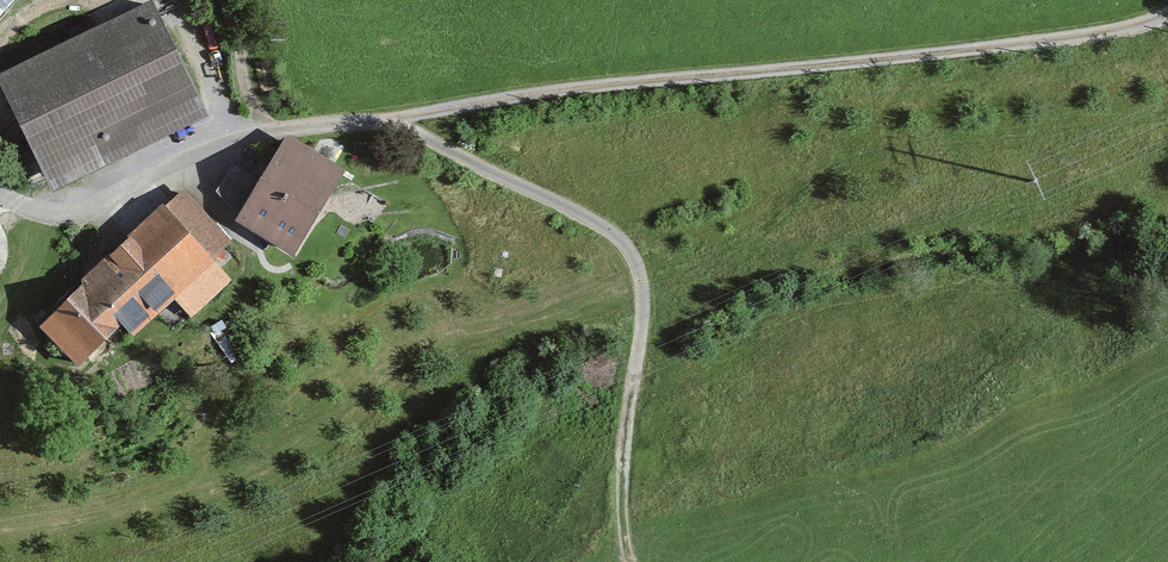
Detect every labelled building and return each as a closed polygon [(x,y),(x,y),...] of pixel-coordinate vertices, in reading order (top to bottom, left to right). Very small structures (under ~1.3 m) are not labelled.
[(160,6),(10,80),(64,189),(214,115),(160,6)] [(359,177),(295,140),(247,221),(311,258),(359,177)] [(240,198),(264,174),(245,156),(221,180),(240,198)] [(239,245),(189,186),(81,279),(91,290),(49,326),(87,370),(132,331),(141,341),(186,302),(199,317),(236,284),(218,263),(239,245)]
